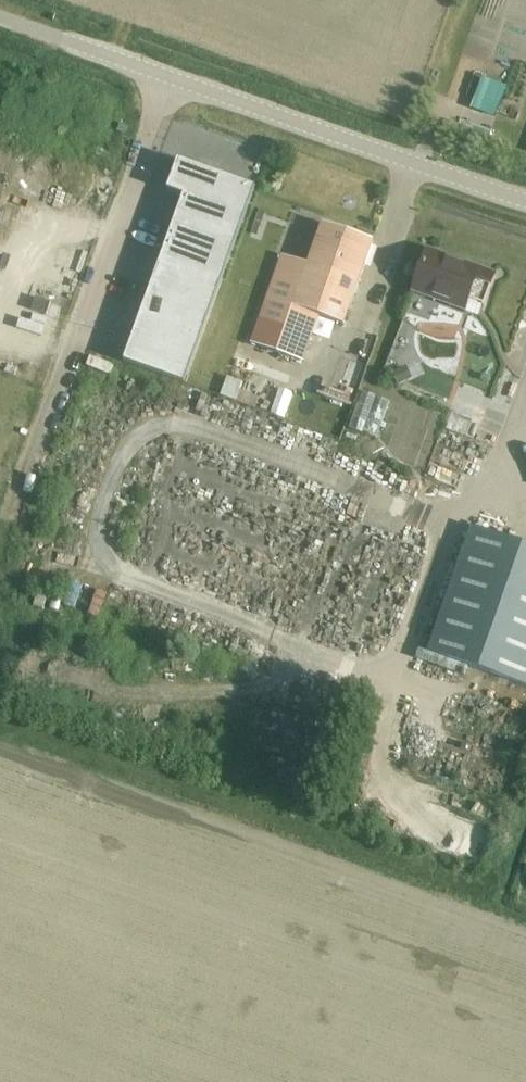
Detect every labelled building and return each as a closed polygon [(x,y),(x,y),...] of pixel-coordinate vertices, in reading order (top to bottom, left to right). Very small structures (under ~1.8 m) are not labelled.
[(475,99),(503,104),(506,91),(478,86),(475,99)] [(132,339),(123,363),(184,384),(255,188),(178,160),(167,191),(183,197),(132,339)] [(46,180),(0,164),(0,310),(46,180)] [(259,319),(250,344),(302,362),(311,337),(318,317),(343,325),(373,242),(322,224),(307,265),(281,256),(259,319)] [(426,252),(414,286),(436,294),(434,298),(465,309),(468,300),(484,306),(494,277),(478,270),(476,275),(461,270),(456,262),(426,252)] [(410,350),(416,365),(439,356),(433,342),(410,350)] [(428,652),(525,686),(525,547),(472,528),(428,652)] [(73,566),(71,587),(94,590),(97,569),(73,566)] [(391,806),(393,794),(372,789),(370,800),(391,806)]
